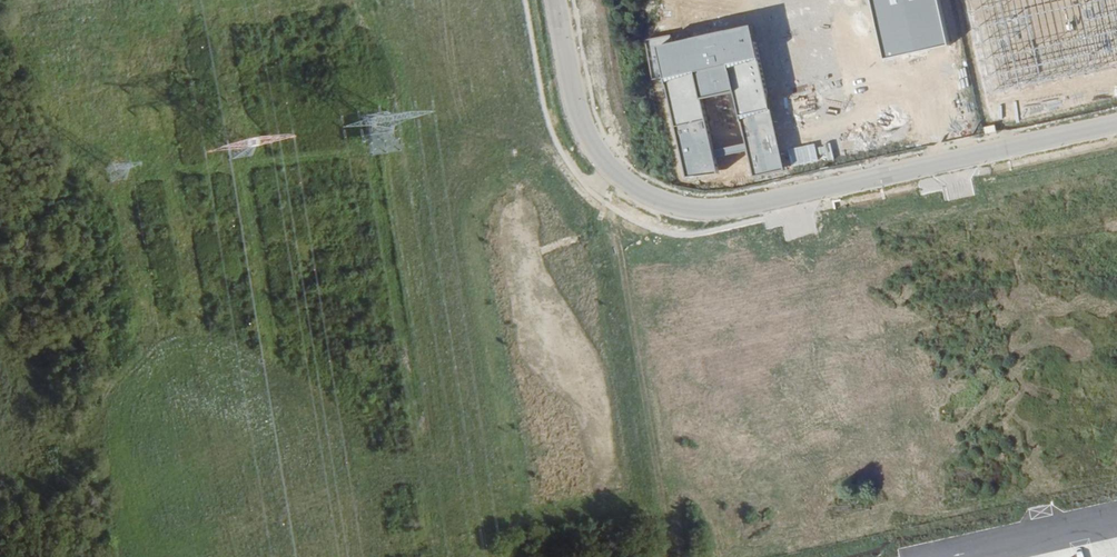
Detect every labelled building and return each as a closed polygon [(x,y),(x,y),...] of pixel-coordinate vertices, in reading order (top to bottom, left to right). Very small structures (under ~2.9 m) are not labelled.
[(887,61),(950,48),(939,0),(872,0),(887,61)] [(755,28),(660,49),(690,179),(720,176),(702,101),(737,93),(755,178),(787,171),(755,28)]
